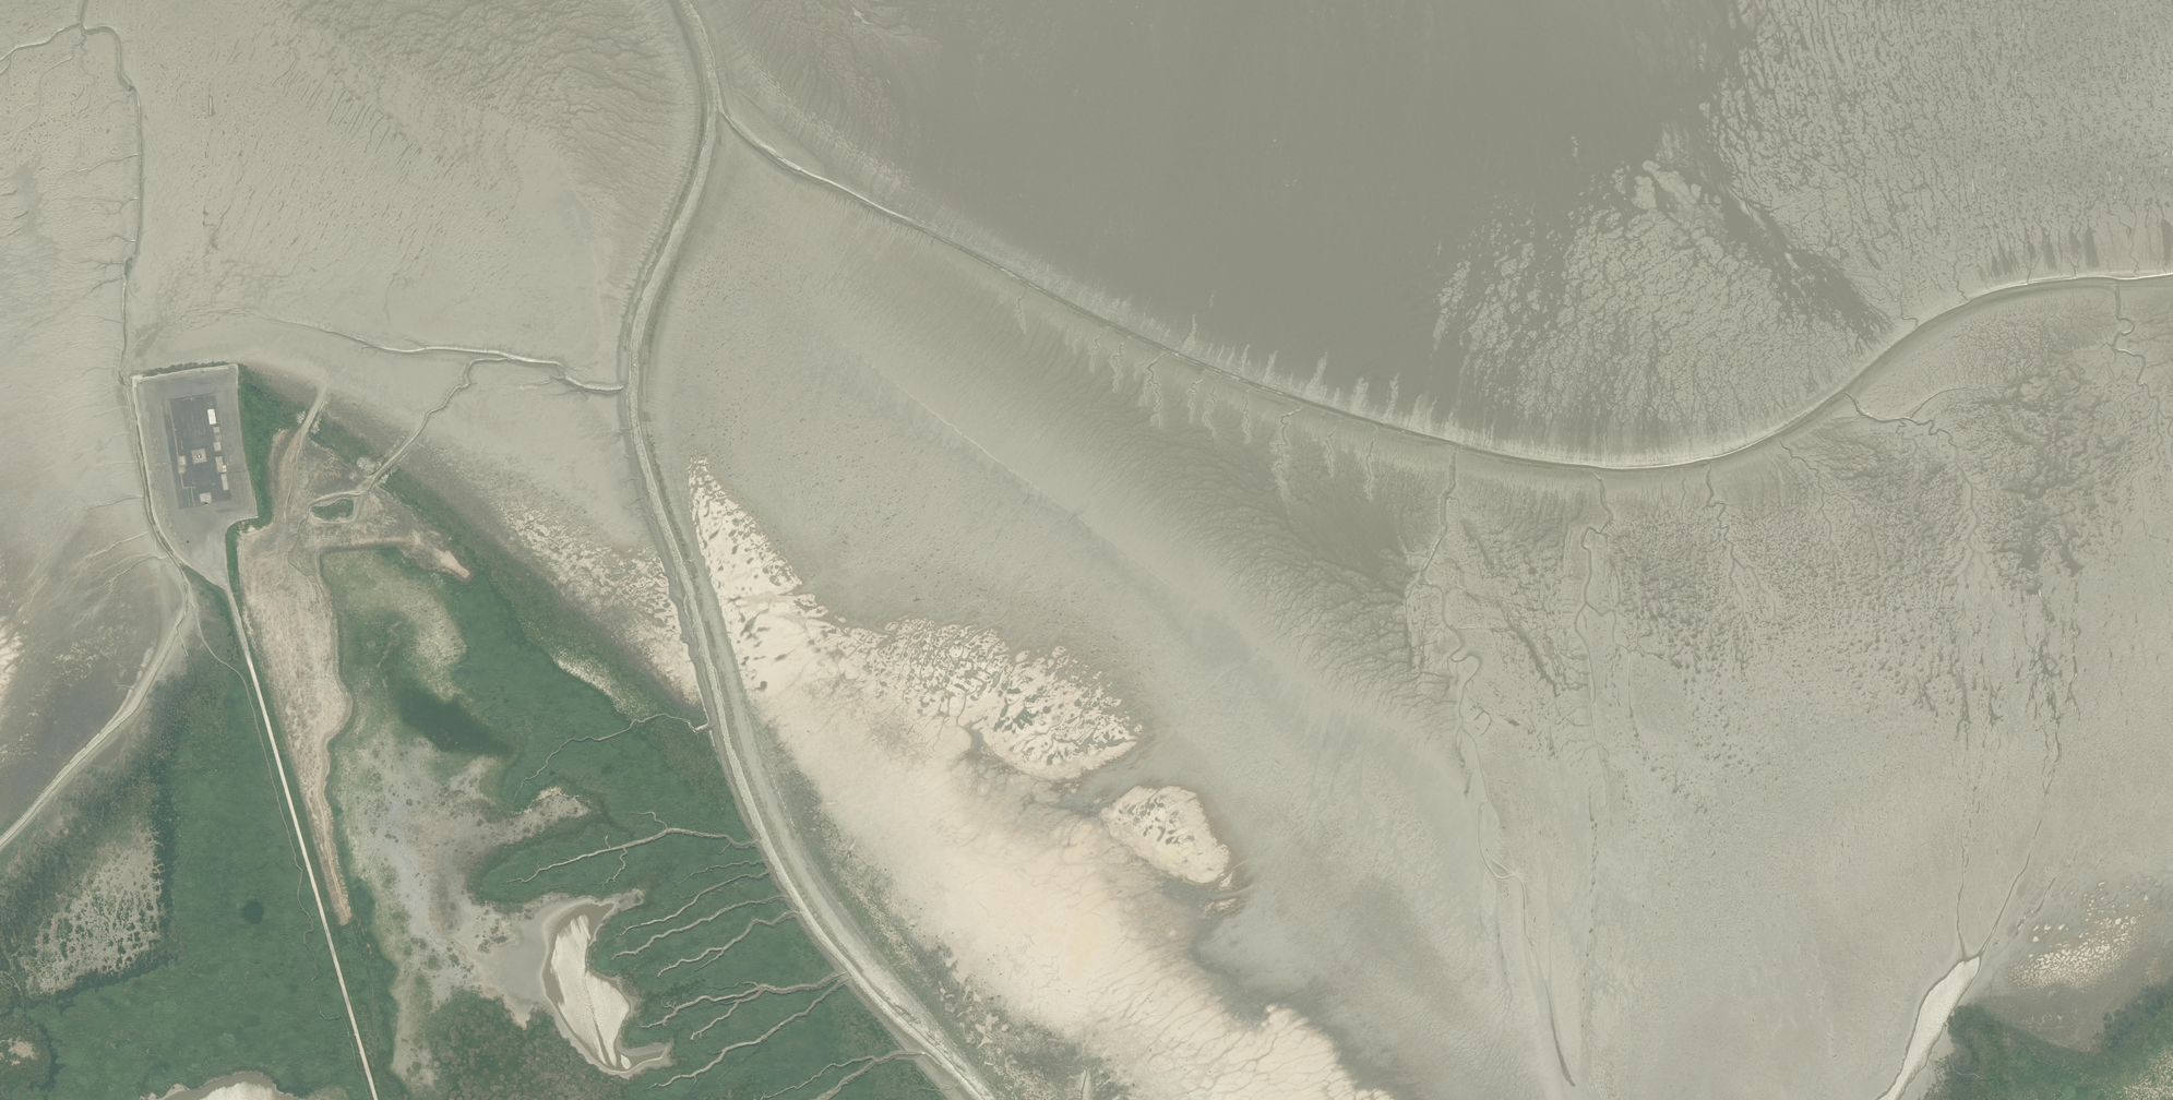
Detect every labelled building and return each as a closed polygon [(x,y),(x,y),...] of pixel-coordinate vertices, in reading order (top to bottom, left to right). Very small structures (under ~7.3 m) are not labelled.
[(212,430),(219,429),(217,414),(210,415),(212,430)] [(212,497),(197,499),(199,511),(214,509),(212,497)]
